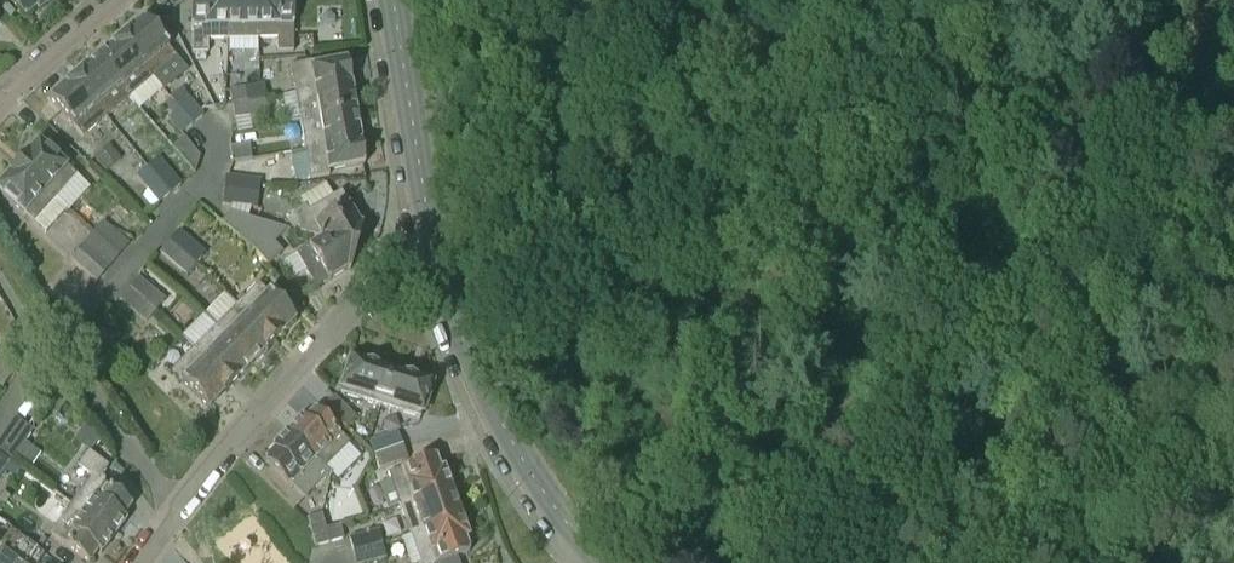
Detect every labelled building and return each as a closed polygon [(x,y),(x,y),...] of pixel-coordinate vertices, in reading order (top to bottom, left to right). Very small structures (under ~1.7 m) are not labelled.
[(25,18),(36,9),(39,12),(54,0),(10,0),(25,18)] [(227,39),(226,0),(191,0),(191,27),(192,27),(193,53),(208,53),(208,40),(227,39)] [(258,39),(257,0),(226,0),(227,39),(258,39)] [(258,39),(278,38),(278,53),(293,53),(293,0),(257,0),(258,39)] [(153,78),(162,89),(162,88),(186,69),(144,19),(120,39),(153,78)] [(96,59),(129,98),(153,78),(120,39),(96,59)] [(105,118),(129,98),(96,59),(73,79),(105,118)] [(296,97),(352,87),(347,61),(311,67),(311,63),(291,66),(296,97)] [(82,138),(105,118),(73,79),(49,99),(82,138)] [(251,102),(267,100),(265,85),(249,88),(251,102)] [(300,123),(356,113),(352,87),(296,97),(300,123)] [(232,105),(251,102),(249,88),(230,91),(232,105)] [(179,111),(192,126),(203,117),(181,90),(170,99),(179,111)] [(164,103),(174,116),(179,111),(170,99),(164,103)] [(251,102),(232,105),(234,120),(269,114),(267,100),(251,102)] [(192,126),(179,111),(174,116),(168,120),(181,135),(192,126)] [(324,145),(360,139),(356,113),(300,123),(305,151),(325,147),(324,145)] [(325,147),(305,151),(310,179),(329,176),(329,171),(364,165),(360,139),(324,145),(325,147)] [(17,166),(55,200),(77,177),(38,142),(17,166)] [(252,161),(250,146),(231,149),(232,163),(252,161)] [(121,159),(111,147),(95,161),(106,172),(121,159)] [(147,167),(170,194),(181,185),(158,158),(147,167)] [(55,200),(17,166),(0,184),(0,194),(34,224),(55,200)] [(159,204),(170,194),(147,167),(136,177),(159,204)] [(224,192),(259,196),(261,181),(226,177),(224,192)] [(258,210),(259,196),(224,192),(222,206),(258,210)] [(322,239),(356,248),(363,225),(359,224),(341,193),(308,212),(304,206),(286,217),(294,231),(304,233),(322,239)] [(282,228),(230,213),(221,223),(258,255),(282,228)] [(93,233),(119,256),(129,245),(103,223),(93,233)] [(169,243),(195,265),(205,254),(179,232),(169,243)] [(81,248),(107,271),(119,256),(93,233),(81,248)] [(350,271),(356,248),(322,239),(296,254),(316,289),(347,271),(350,271)] [(186,276),(195,265),(169,243),(160,254),(186,276)] [(97,282),(107,271),(81,248),(71,259),(97,282)] [(129,290),(155,312),(165,301),(139,279),(129,290)] [(236,306),(274,343),(295,321),(258,284),(236,306)] [(146,323),(155,312),(129,290),(120,300),(146,323)] [(274,343),(236,306),(224,295),(205,314),(217,326),(215,328),(252,365),(274,343)] [(230,387),(252,365),(215,328),(193,350),(230,387)] [(28,353),(32,349),(31,348),(23,336),(23,334),(13,341),(28,353)] [(20,365),(28,353),(13,341),(4,353),(20,365)] [(208,409),(230,387),(193,350),(172,372),(182,381),(181,382),(208,409)] [(0,358),(0,366),(12,375),(20,365),(4,353),(0,358)] [(380,407),(391,372),(351,360),(342,388),(343,388),(340,395),(380,407)] [(0,366),(0,385),(3,387),(11,377),(12,375),(0,366)] [(391,372),(380,407),(420,419),(422,412),(423,413),(431,385),(391,372)] [(356,417),(339,400),(336,397),(325,407),(346,428),(356,417)] [(324,469),(326,467),(349,444),(345,440),(315,410),(305,420),(302,417),(287,432),(324,469)] [(10,462),(33,431),(15,418),(0,439),(0,455),(10,462)] [(73,441),(88,453),(99,438),(85,423),(73,441)] [(376,456),(404,446),(399,431),(371,441),(376,456)] [(331,472),(326,467),(324,469),(287,432),(272,447),(275,450),(265,461),(289,485),(290,484),(300,494),(317,477),(321,481),(331,472)] [(404,446),(376,456),(380,468),(408,459),(404,446)] [(71,506),(114,537),(126,520),(123,518),(131,506),(98,481),(108,468),(88,453),(78,467),(92,477),(71,506)] [(10,462),(0,455),(0,477),(10,462)] [(401,507),(451,489),(443,469),(439,471),(434,457),(389,473),(392,480),(389,481),(398,505),(400,504),(401,507)] [(411,536),(461,518),(460,516),(459,517),(450,491),(451,490),(451,489),(401,507),(411,536)] [(114,537),(71,506),(50,535),(88,562),(89,562),(98,551),(101,554),(114,537)] [(331,543),(327,528),(327,529),(323,514),(307,518),(315,545),(316,547),(331,543)] [(457,557),(469,553),(464,539),(468,538),(461,518),(411,536),(421,562),(459,562),(457,557)] [(327,528),(331,543),(343,540),(339,526),(327,528)] [(353,553),(383,545),(379,530),(349,538),(353,553)] [(353,553),(356,562),(369,562),(386,558),(383,545),(353,553)] [(1,548),(0,550),(0,562),(22,562),(1,548)]
